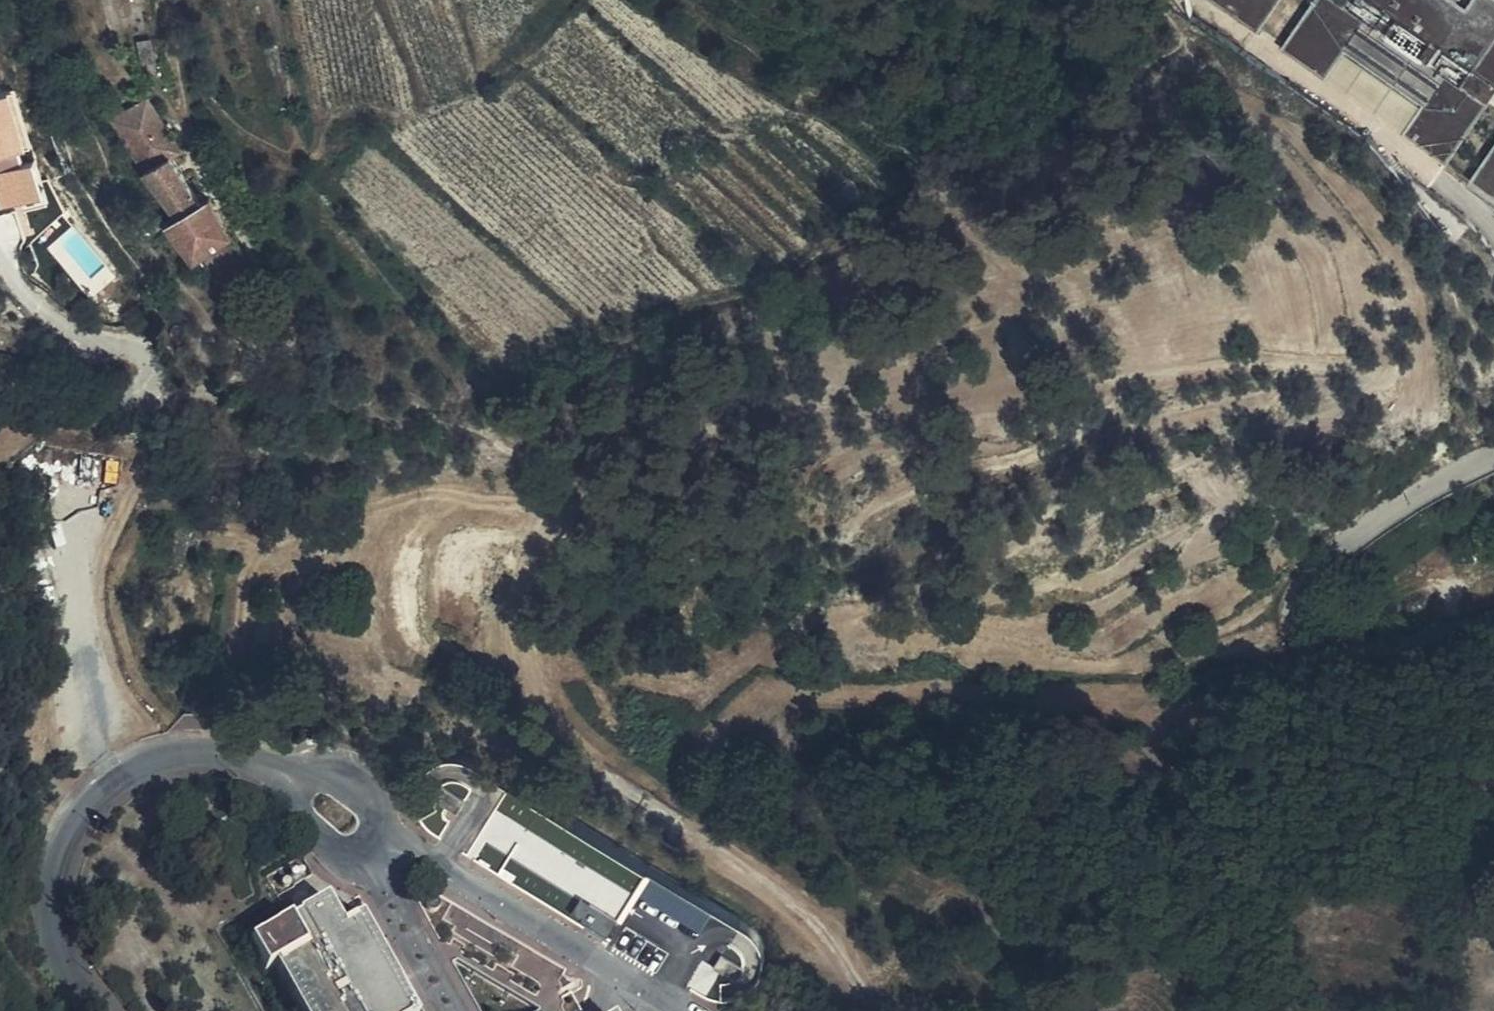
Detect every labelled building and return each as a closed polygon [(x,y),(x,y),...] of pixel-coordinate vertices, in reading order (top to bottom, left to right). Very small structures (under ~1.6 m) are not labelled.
[(1268,16),(1280,0),(1247,0),(1268,16)] [(1292,34),(1332,65),(1354,35),(1430,92),(1407,122),(1449,154),(1493,95),(1493,0),(1318,0),(1292,34)] [(15,94),(0,95),(0,130),(18,129),(15,94)] [(180,150),(150,101),(148,99),(110,122),(173,220),(165,225),(190,262),(232,233),(207,197),(199,202),(169,157),(180,150)] [(1493,188),(1493,144),(1473,172),(1493,188)] [(2,201),(45,193),(38,157),(0,164),(0,192),(2,201)] [(697,910),(617,890),(616,889),(602,807),(584,796),(569,821),(467,759),(460,758),(449,759),(441,762),(434,765),(427,771),(423,775),(420,781),(416,788),(414,796),(415,804),(416,811),(420,821),(424,827),(431,834),(701,996),(713,999),(724,999),(735,997),(744,990),(749,986),(754,981),(757,974),(759,969),(760,961),(760,953),(759,946),(756,938),(754,934),(719,918),(697,910)] [(617,890),(658,840),(602,807),(616,889),(617,890)] [(691,860),(658,840),(617,890),(697,910),(719,918),(754,934),(742,923),(678,884),(691,860)] [(358,917),(342,926),(325,896),(251,938),(268,967),(275,963),(303,1010),(413,1010),(358,917)] [(438,906),(438,902),(436,899),(431,897),(429,897),(427,899),(424,900),(423,905),(425,908),(428,911),(432,912),(435,909),(438,906)] [(585,982),(450,903),(441,918),(452,925),(449,930),(459,936),(449,953),(479,1010),(543,1010),(577,992),(585,982)]
